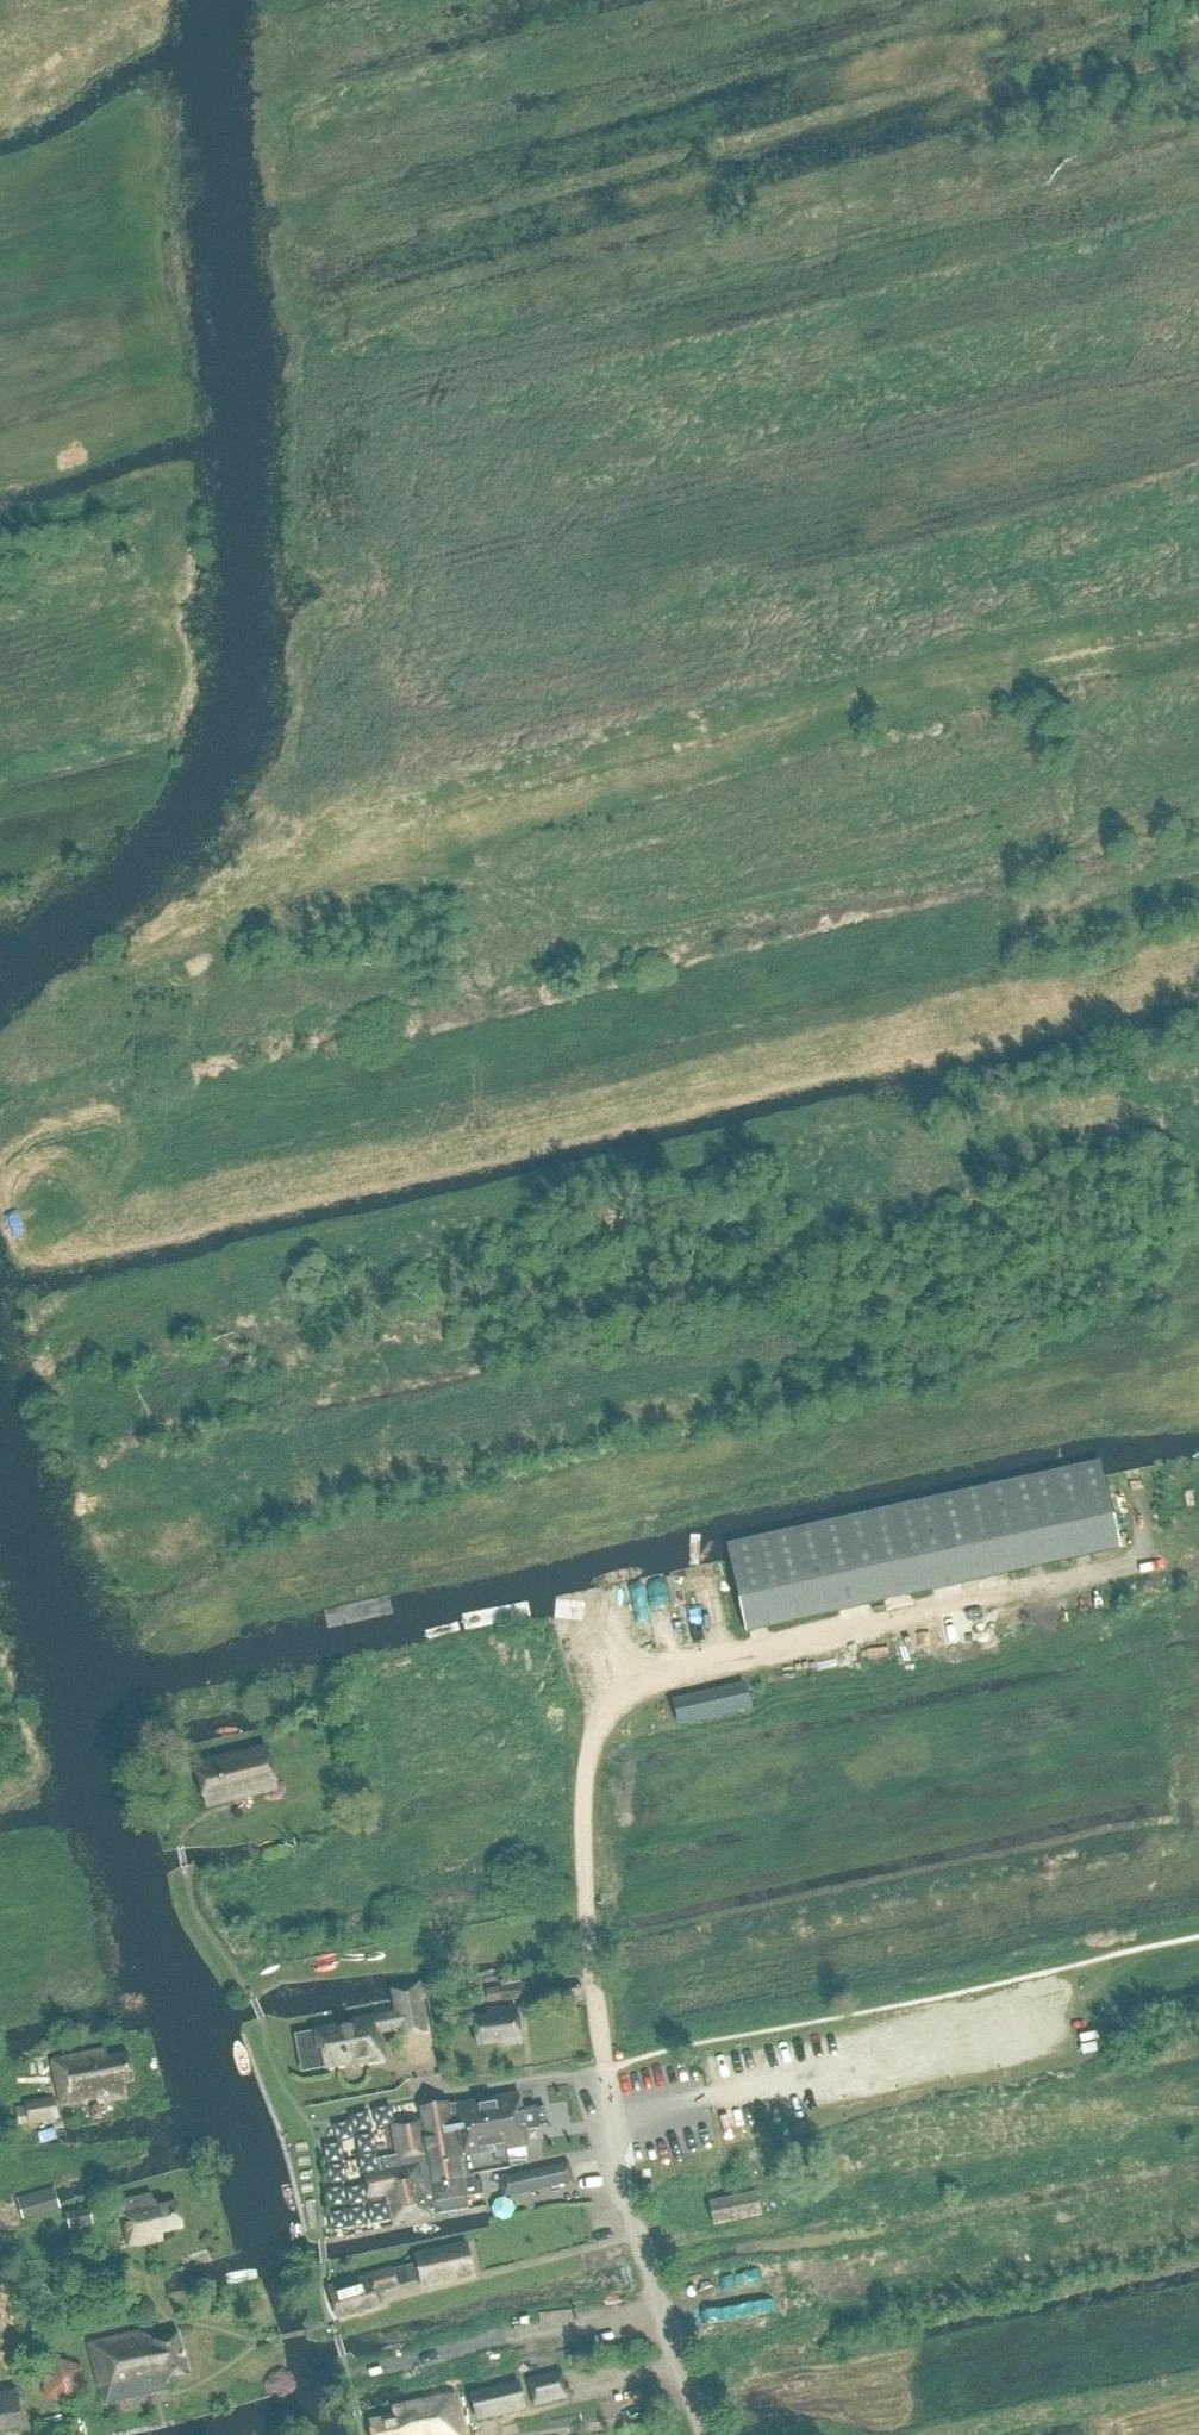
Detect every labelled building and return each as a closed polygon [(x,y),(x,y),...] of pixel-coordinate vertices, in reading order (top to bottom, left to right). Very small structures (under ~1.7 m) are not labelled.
[(1118,1550),(1102,1477),(730,1560),(746,1632),(1118,1550)] [(743,1686),(674,1702),(679,1726),(749,1710),(743,1686)] [(206,1807),(275,1789),(265,1747),(195,1765),(206,1807)] [(556,1979),(525,1984),(528,1998),(558,1993),(556,1979)] [(353,2024),(313,2031),(316,2050),(320,2050),(324,2069),(355,2063),(355,2066),(384,2060),(379,2035),(398,2031),(399,2037),(428,2032),(422,2001),(426,2000),(422,1980),(390,1986),(395,2014),(353,2021),(353,2024)] [(520,2044),(514,2008),(487,2012),(488,2018),(472,2020),(476,2046),(496,2043),(497,2047),(520,2044)] [(105,2051),(53,2061),(61,2103),(105,2095),(106,2100),(126,2097),(123,2082),(132,2080),(127,2055),(107,2059),(105,2051)] [(434,2215),(468,2209),(466,2197),(483,2194),(481,2181),(475,2182),(473,2175),(509,2169),(506,2150),(528,2146),(525,2131),(539,2129),(535,2107),(522,2110),(519,2095),(447,2107),(447,2103),(421,2108),(423,2121),(393,2126),(398,2155),(387,2157),(384,2158),(387,2172),(366,2176),(370,2197),(388,2194),(393,2221),(428,2215),(428,2212),(434,2210),(434,2215)] [(23,2102),(28,2126),(59,2120),(54,2097),(23,2102)] [(99,2105),(90,2107),(92,2119),(102,2117),(99,2105)] [(70,2124),(34,2128),(35,2142),(72,2138),(70,2124)] [(567,2164),(500,2179),(504,2197),(571,2182),(567,2164)] [(714,2225),(759,2215),(754,2194),(709,2204),(714,2225)] [(35,2212),(57,2204),(54,2195),(32,2202),(35,2212)] [(153,2209),(150,2195),(113,2204),(117,2219),(120,2219),(128,2249),(162,2241),(160,2234),(181,2228),(175,2203),(153,2209)] [(89,2208),(65,2213),(67,2225),(69,2230),(93,2225),(89,2208)] [(422,2287),(472,2276),(465,2244),(416,2254),(422,2287)] [(374,2293),(396,2287),(391,2269),(328,2288),(337,2319),(378,2306),(374,2293)] [(169,2388),(167,2382),(189,2376),(177,2334),(153,2341),(141,2336),(138,2331),(89,2345),(105,2406),(169,2388)] [(39,2375),(53,2409),(75,2400),(61,2366),(39,2375)] [(532,2404),(565,2396),(559,2373),(527,2381),(532,2404)] [(526,2410),(519,2382),(468,2394),(475,2423),(525,2410),(526,2410)] [(21,2422),(16,2393),(0,2395),(0,2426),(21,2422)] [(454,2396),(392,2407),(394,2417),(369,2421),(372,2434),(461,2434),(454,2396)]
